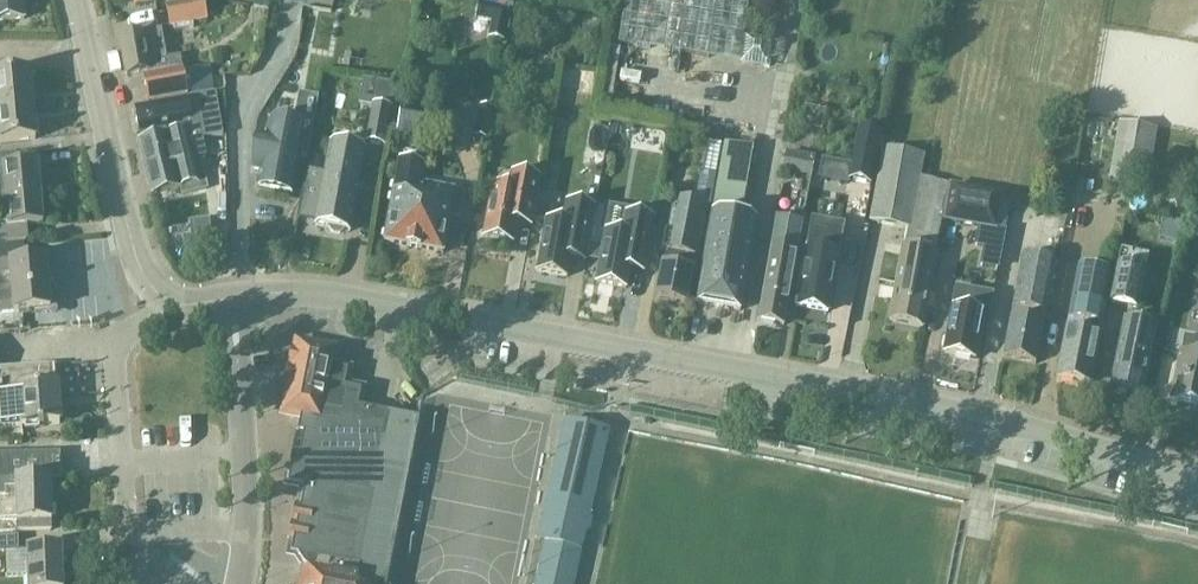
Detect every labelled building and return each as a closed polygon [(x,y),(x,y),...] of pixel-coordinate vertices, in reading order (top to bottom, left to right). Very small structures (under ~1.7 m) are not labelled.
[(24,19),(22,0),(0,0),(0,21),(24,19)] [(408,9),(410,0),(358,0),(408,9)] [(736,62),(747,0),(627,0),(619,43),(736,62)] [(170,28),(207,21),(203,1),(166,7),(170,28)] [(479,3),(476,17),(493,20),(490,36),(504,39),(509,9),(479,3)] [(515,9),(512,26),(552,33),(555,16),(515,9)] [(144,31),(144,34),(119,38),(126,75),(146,72),(146,75),(182,69),(180,56),(167,58),(161,28),(144,31)] [(202,68),(183,71),(142,78),(147,104),(188,97),(187,95),(205,91),(202,68)] [(31,107),(28,74),(0,76),(0,109),(31,107)] [(361,82),(358,102),(371,104),(365,144),(384,148),(394,87),(361,82)] [(216,93),(187,98),(134,109),(139,132),(182,123),(183,131),(138,141),(150,194),(173,189),(175,197),(210,189),(203,159),(192,162),(188,143),(223,135),(216,93)] [(401,100),(396,129),(433,136),(438,106),(401,100)] [(480,106),(475,134),(486,136),(492,108),(480,106)] [(31,107),(0,109),(0,143),(34,140),(31,107)] [(1147,186),(1159,116),(1120,109),(1108,179),(1147,186)] [(258,186),(291,192),(297,155),(307,157),(313,123),(293,119),(292,127),(270,123),(267,138),(260,136),(254,169),(261,171),(258,186)] [(880,133),(858,128),(850,166),(848,179),(870,183),(880,133)] [(586,132),(573,203),(594,207),(607,136),(586,132)] [(724,143),(712,212),(711,212),(695,304),(740,312),(757,220),(740,217),(753,148),(724,143)] [(303,180),(296,219),(315,222),(314,225),(323,227),(327,232),(336,234),(342,230),(349,232),(349,231),(364,150),(329,144),(324,173),(322,183),(303,180)] [(907,230),(904,246),(902,245),(889,320),(921,326),(934,251),(946,183),(920,178),(924,156),(882,148),(868,223),(907,230)] [(814,157),(785,152),(781,172),(810,178),(814,157)] [(39,195),(36,166),(17,168),(16,154),(0,155),(0,199),(39,195)] [(821,160),(818,178),(847,184),(848,179),(850,166),(821,160)] [(395,181),(384,242),(443,253),(450,214),(458,215),(463,193),(420,185),(423,165),(399,161),(395,181)] [(512,242),(516,223),(530,225),(539,178),(511,173),(508,188),(492,185),(482,237),(512,242)] [(698,181),(694,201),(674,197),(654,298),(685,304),(704,204),(711,205),(715,184),(698,181)] [(950,187),(943,221),(978,228),(975,246),(983,248),(980,266),(997,269),(1004,232),(1009,203),(999,201),(1000,196),(950,187)] [(39,195),(0,199),(0,212),(5,212),(6,226),(0,227),(0,247),(22,245),(29,244),(26,226),(42,225),(39,195)] [(584,260),(587,244),(594,207),(573,203),(566,202),(562,223),(546,219),(536,271),(566,276),(569,257),(584,260)] [(625,287),(629,268),(643,271),(653,218),(627,213),(628,208),(605,203),(599,231),(604,232),(595,282),(625,287)] [(765,278),(758,320),(783,324),(802,209),(775,204),(763,277),(765,278)] [(1166,232),(1187,233),(1188,215),(1167,214),(1166,232)] [(196,241),(183,243),(184,257),(215,254),(210,220),(194,221),(196,241)] [(828,310),(843,226),(811,220),(796,305),(828,310)] [(22,245),(0,247),(0,314),(13,313),(49,309),(45,260),(24,262),(22,245)] [(1035,364),(1054,261),(1022,255),(1003,358),(1035,364)] [(1136,307),(1143,270),(1114,264),(1107,302),(1136,307)] [(1100,324),(1110,271),(1078,265),(1068,318),(1081,320),(1079,330),(1066,328),(1057,376),(1089,383),(1099,334),(1100,324)] [(953,307),(944,353),(973,359),(982,313),(989,314),(992,293),(957,286),(953,307)] [(1141,393),(1155,327),(1123,320),(1110,387),(1141,393)] [(17,335),(17,323),(0,324),(0,336),(17,335)] [(284,414),(300,418),(297,434),(303,436),(297,466),(291,465),(287,485),(304,488),(300,509),(297,508),(290,542),(293,542),(291,555),(296,556),(305,569),(302,583),(385,583),(418,419),(391,414),(357,408),(361,391),(344,388),(347,371),(330,368),(334,351),(298,345),(296,352),(293,351),(287,385),(290,385),(284,414)] [(1179,354),(1170,400),(1197,405),(1197,358),(1179,354)] [(0,370),(0,427),(20,426),(58,424),(55,386),(53,386),(52,367),(1,370),(0,370)] [(421,400),(393,395),(391,406),(419,412),(421,400)] [(563,421),(535,541),(543,542),(533,583),(573,583),(609,431),(563,421)] [(0,455),(0,521),(15,520),(16,531),(50,531),(49,481),(59,480),(59,454),(0,455)] [(26,551),(18,551),(18,537),(0,537),(0,553),(4,553),(4,577),(27,576),(27,583),(60,583),(59,550),(26,551)]
